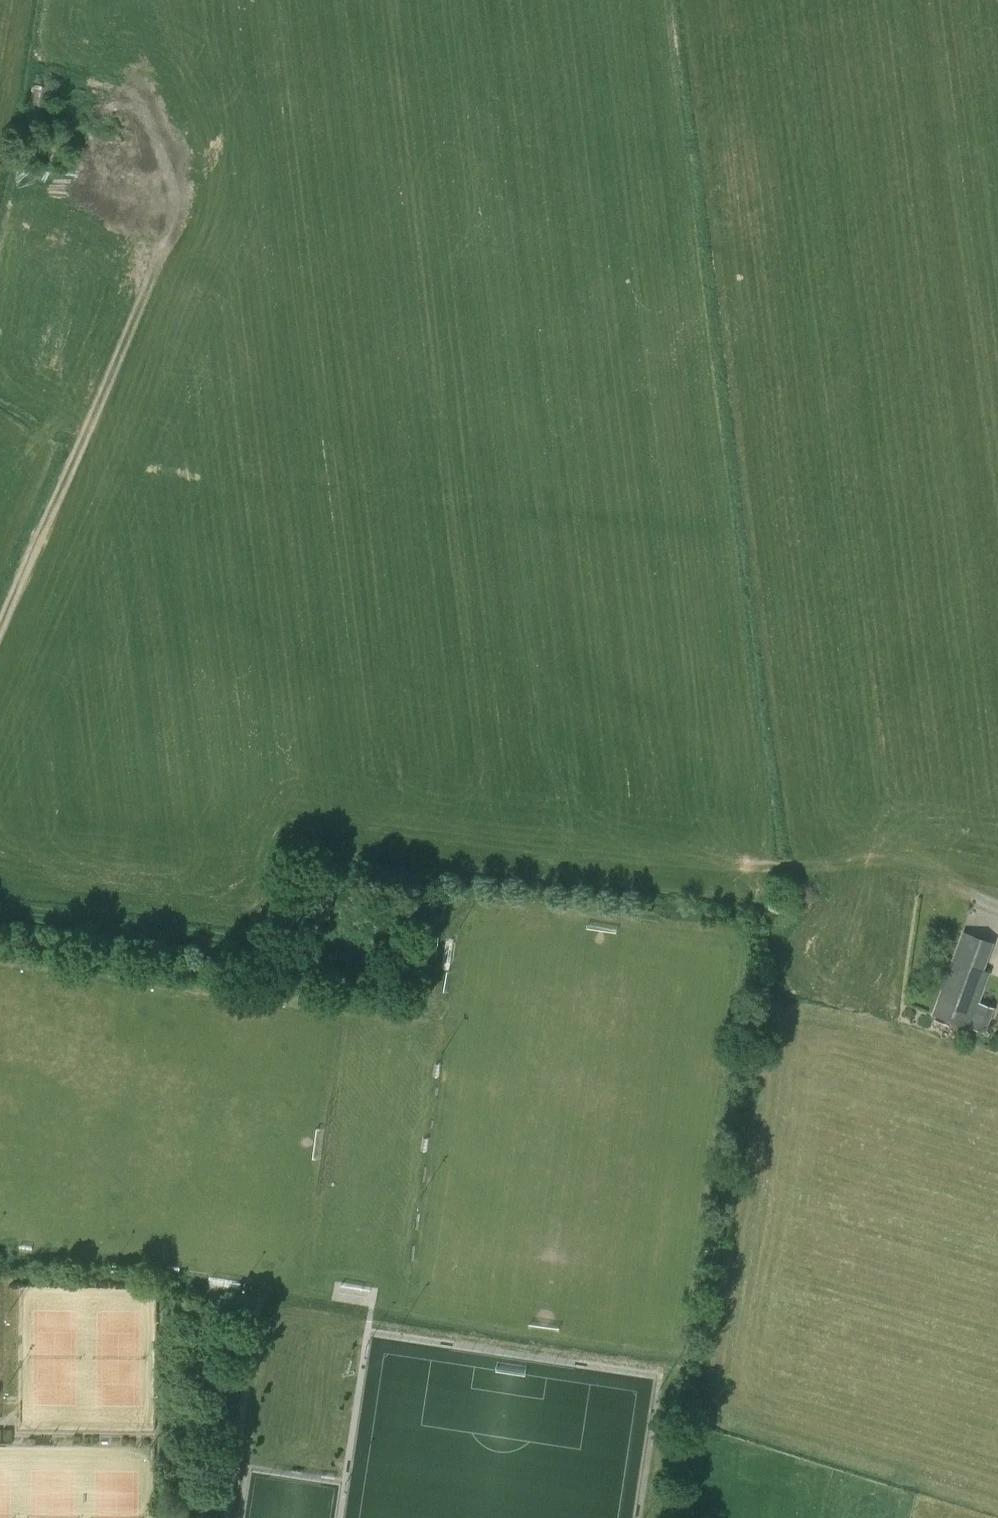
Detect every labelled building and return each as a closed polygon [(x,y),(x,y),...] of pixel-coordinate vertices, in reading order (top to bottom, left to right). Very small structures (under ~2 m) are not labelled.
[(21,155),(38,159),(52,88),(33,85),(21,155)] [(984,970),(994,943),(962,931),(932,1014),(969,1028),(990,972),(984,970)]
